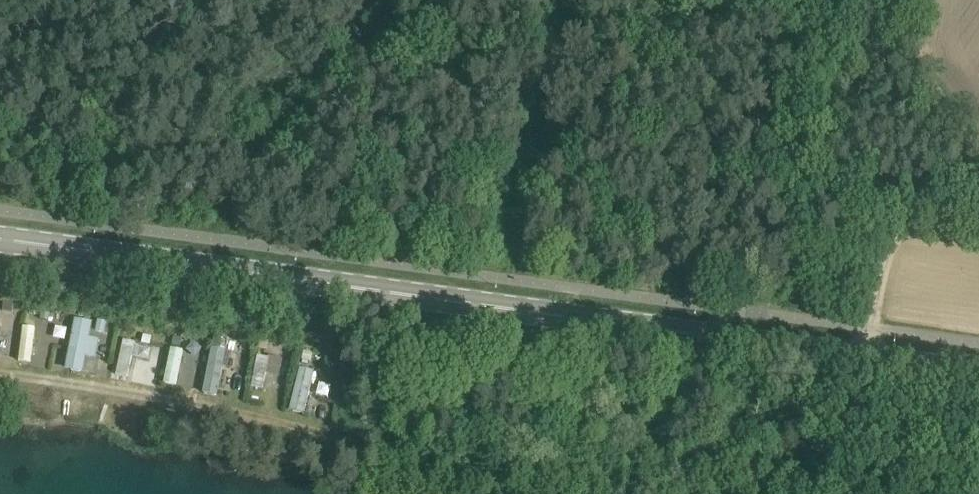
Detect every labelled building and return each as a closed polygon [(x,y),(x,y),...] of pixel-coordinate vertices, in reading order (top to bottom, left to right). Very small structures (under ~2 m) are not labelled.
[(42,311),(40,319),(49,321),(50,312),(42,311)] [(64,367),(83,372),(87,356),(96,358),(100,340),(89,337),(93,320),(76,316),(64,367)] [(106,320),(97,319),(96,332),(104,333),(106,320)] [(18,360),(30,362),(36,326),(23,324),(18,360)] [(222,335),(214,334),(211,348),(219,349),(222,335)] [(141,344),(150,345),(151,337),(143,335),(141,344)] [(114,376),(126,378),(132,356),(148,359),(151,346),(122,340),(114,376)] [(175,385),(184,349),(171,346),(162,381),(175,385)] [(311,361),(313,352),(304,349),(302,359),(311,361)] [(262,390),(265,372),(280,375),(283,357),(257,353),(251,388),(262,390)] [(291,410),(306,412),(311,370),(297,368),(291,410)]
